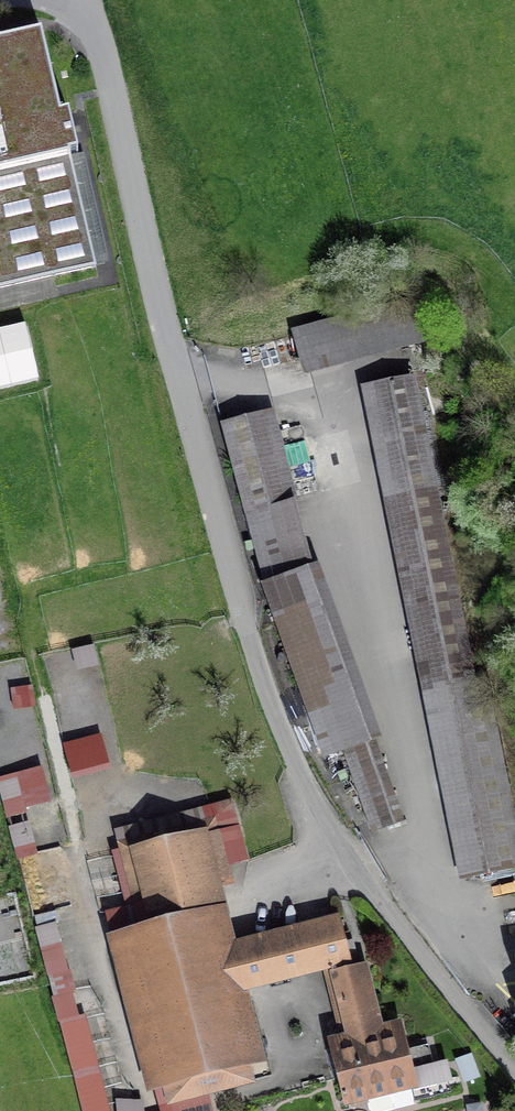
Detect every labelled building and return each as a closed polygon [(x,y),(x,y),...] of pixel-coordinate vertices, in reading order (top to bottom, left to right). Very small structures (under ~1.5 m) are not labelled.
[(0,54),(0,293),(97,271),(42,43),(0,54)] [(413,303),(292,337),(305,384),(426,350),(413,303)] [(41,382),(26,322),(0,328),(0,392),(41,382)] [(424,699),(478,688),(414,381),(360,392),(424,699)] [(221,431),(267,590),(314,572),(273,418),(221,431)] [(314,572),(267,590),(262,592),(325,768),(348,761),(379,750),(384,748),(322,570),(314,572)] [(478,688),(424,699),(463,886),(514,875),(514,816),(488,686),(478,688)] [(73,780),(112,770),(102,733),(63,743),(73,780)] [(406,830),(379,750),(348,761),(375,840),(406,830)] [(0,776),(0,783),(6,815),(53,807),(46,768),(0,776)] [(252,1002),(238,950),(224,895),(233,892),(224,855),(240,851),(230,811),(117,840),(136,912),(144,910),(151,934),(112,944),(153,1101),(165,1098),(168,1110),(181,1110),(209,1104),(257,1091),(252,1074),(269,1070),(252,1002)] [(341,923),(238,950),(252,1002),(331,981),(355,975),(341,923)] [(82,1110),(107,1110),(62,924),(39,929),(82,1110)] [(385,1033),(369,971),(355,975),(331,981),(348,1042),(332,1046),(349,1110),(420,1093),(403,1028),(385,1033)] [(159,1101),(124,1103),(124,1110),(159,1110),(159,1101)]
